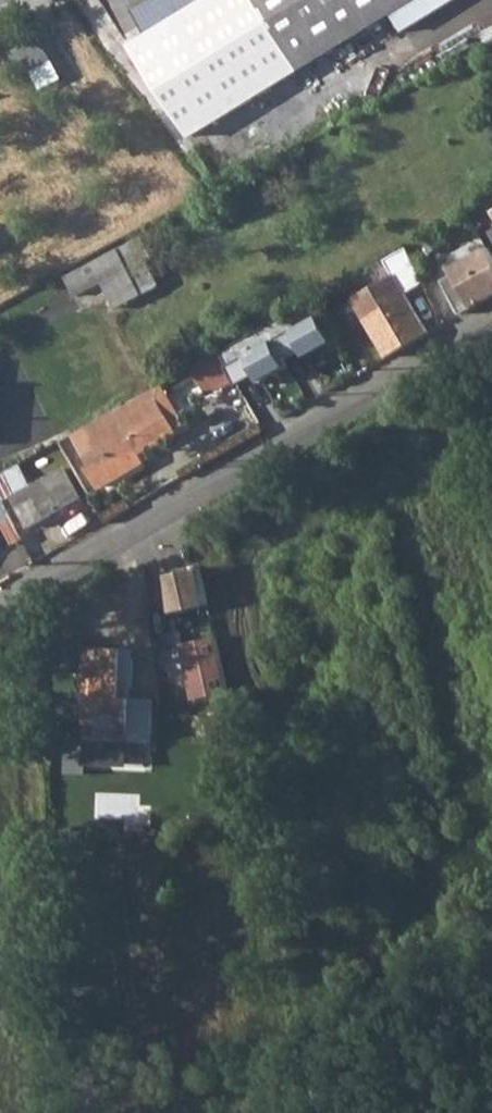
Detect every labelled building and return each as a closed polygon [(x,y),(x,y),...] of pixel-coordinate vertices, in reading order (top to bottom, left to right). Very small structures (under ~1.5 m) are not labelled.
[(137,39),(195,133),(412,0),(149,0),(141,5),(154,28),(137,39)] [(82,40),(68,17),(49,28),(64,52),(82,40)] [(144,235),(119,248),(144,293),(161,285),(146,256),(153,253),(144,235)] [(391,358),(435,332),(412,292),(430,281),(410,247),(389,259),(396,273),(355,297),(391,358)] [(457,263),(477,306),(491,299),(491,247),(457,263)] [(144,293),(119,248),(66,277),(76,297),(103,282),(116,308),(144,293)] [(464,314),(477,307),(457,271),(445,278),(464,314)] [(325,312),(227,345),(239,381),(337,348),(325,312)] [(218,371),(200,382),(203,388),(232,371),(220,350),(209,356),(218,371)] [(209,356),(191,367),(200,382),(218,371),(209,356)] [(76,435),(80,443),(160,398),(179,431),(188,426),(164,385),(76,435)] [(160,398),(80,443),(92,463),(88,466),(99,486),(145,460),(141,454),(179,431),(160,398)] [(0,473),(0,493),(5,503),(13,498),(32,487),(18,463),(0,473)] [(32,487),(13,498),(29,526),(81,496),(65,469),(32,487)] [(0,493),(0,525),(13,518),(5,503),(0,493)] [(207,567),(170,573),(176,611),(213,605),(207,567)] [(190,701),(210,697),(225,694),(214,640),(179,646),(190,701)] [(117,651),(79,650),(77,697),(83,697),(81,741),(127,741),(146,742),(147,700),(129,699),(130,660),(116,660),(117,651)] [(117,651),(116,660),(130,660),(130,651),(117,651)] [(225,694),(210,697),(211,710),(228,707),(225,694)] [(119,742),(87,741),(87,757),(119,757),(119,742)]
